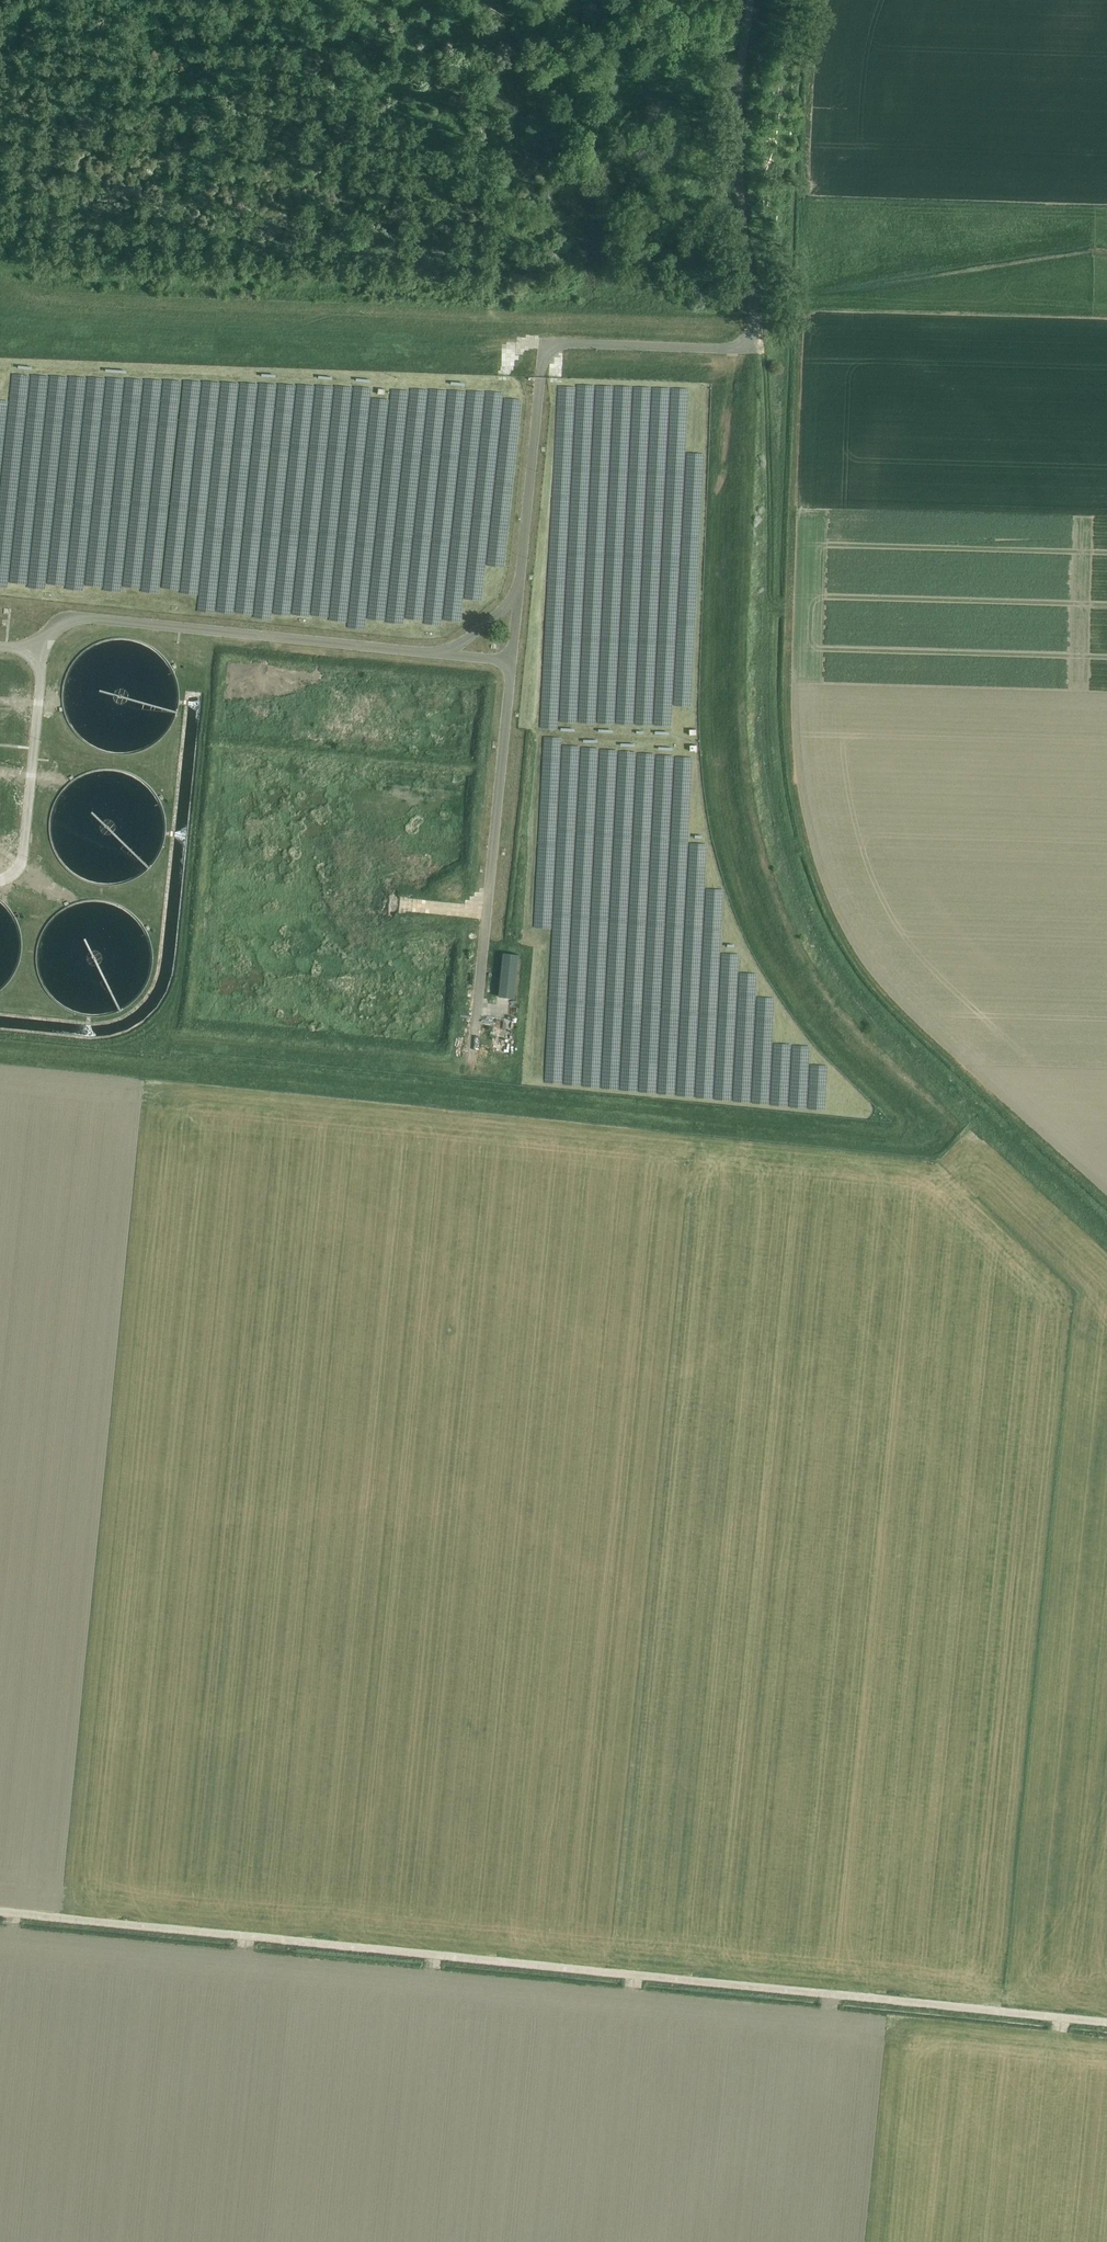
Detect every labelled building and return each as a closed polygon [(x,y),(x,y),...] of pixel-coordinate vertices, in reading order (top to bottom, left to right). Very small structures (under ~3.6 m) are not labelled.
[(507,401),(507,406),(515,406),(516,397),(499,396),(499,401),(507,401)] [(427,613),(427,623),(437,623),(436,613),(427,613)] [(543,738),(543,749),(555,748),(555,737),(543,738)] [(685,796),(688,757),(632,752),(629,743),(614,742),(620,750),(577,746),(581,762),(585,758),(591,768),(593,753),(599,762),(598,767),(620,761),(592,780),(590,775),(591,768),(585,768),(583,794),(593,795),(593,786),(602,787),(601,794),(627,796),(628,787),(640,788),(633,793),(646,794),(648,793),(648,787),(661,788),(661,795),(685,796)] [(567,744),(564,753),(573,755),(575,746),(567,744)] [(718,888),(709,888),(709,899),(718,899),(718,888)] [(757,1025),(756,1036),(764,1053),(784,1054),(780,1059),(787,1063),(779,1066),(790,1067),(806,1078),(804,1081),(798,1081),(798,1090),(803,1088),(804,1091),(810,1089),(814,1091),(814,1099),(806,1094),(794,1099),(793,1106),(820,1107),(822,1064),(804,1064),(805,1044),(768,1043),(769,997),(751,996),(752,973),(733,972),(734,953),(718,952),(747,1019),(757,1025)] [(503,953),(499,997),(514,998),(519,955),(503,953)]
